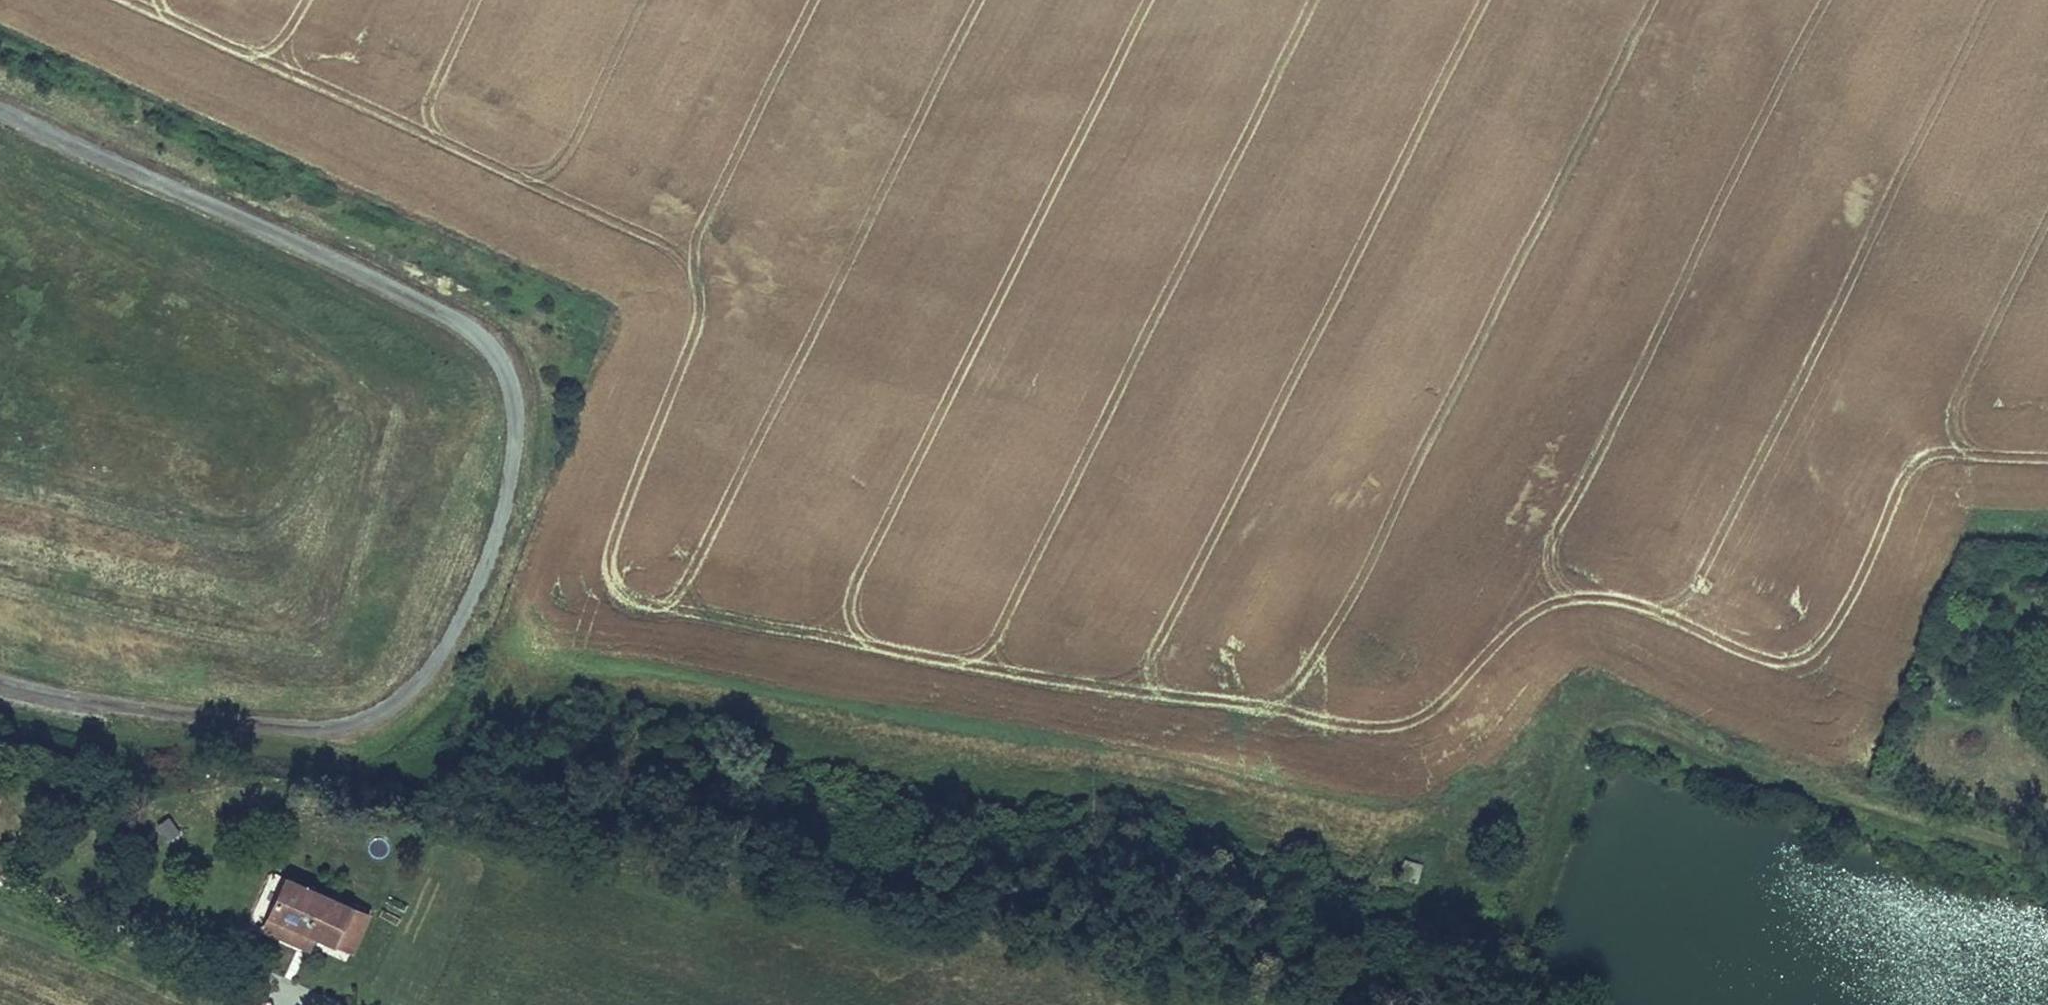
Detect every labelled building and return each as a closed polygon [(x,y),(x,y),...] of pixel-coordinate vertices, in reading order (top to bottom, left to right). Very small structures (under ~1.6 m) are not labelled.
[(257,924),(276,877),(262,870),(237,928),(252,936),(257,924)] [(280,937),(300,888),(276,877),(257,924),(280,937)] [(357,912),(300,888),(280,937),(288,941),(294,929),(304,935),(341,951),(357,912)] [(252,936),(275,947),(280,937),(257,924),(252,936)] [(280,937),(275,947),(296,956),(304,935),(294,929),(288,941),(280,937)]
